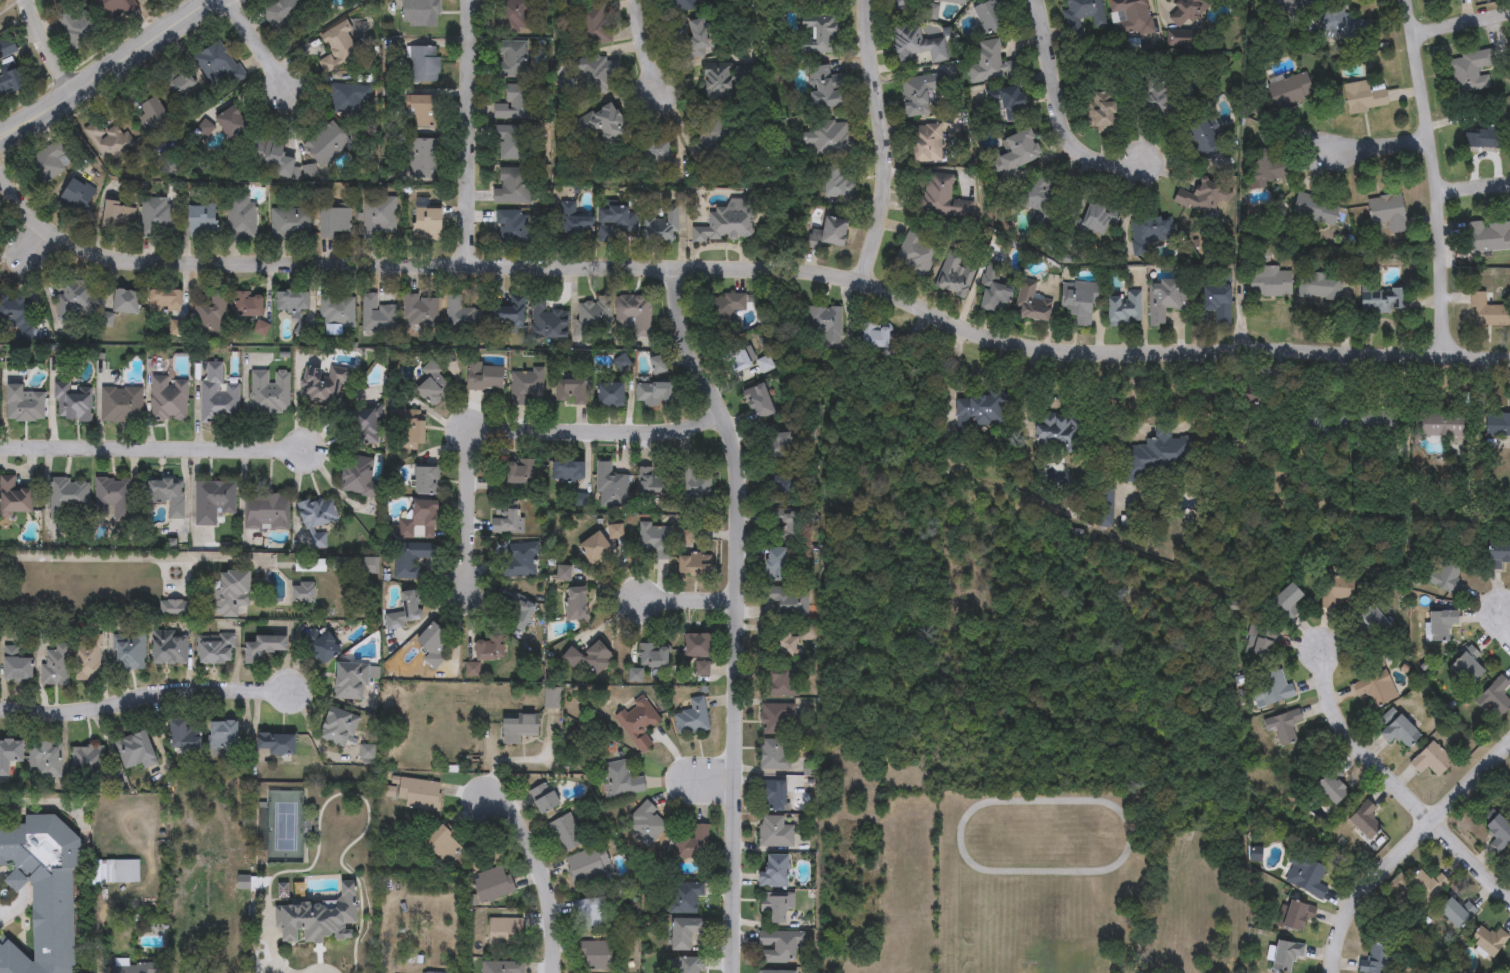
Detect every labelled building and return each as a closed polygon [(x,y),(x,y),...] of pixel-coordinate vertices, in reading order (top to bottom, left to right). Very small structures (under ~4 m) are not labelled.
[(110,27),(91,0),(125,0),(133,12),(110,27)] [(259,11),(271,0),(282,0),(284,2),(286,0),(293,0),(302,9),(278,32),(259,11)] [(403,27),(403,0),(439,0),(439,27),(403,27)] [(500,34),(500,0),(527,0),(527,34),(500,34)] [(668,11),(668,0),(697,0),(698,10),(668,11)] [(891,9),(891,0),(923,0),(923,9),(891,9)] [(972,9),(993,0),(1005,0),(1010,13),(1006,15),(1010,26),(984,37),(972,9)] [(1070,10),(1068,0),(1103,0),(1106,26),(1095,28),(1094,20),(1065,24),(1063,11),(1070,10)] [(1113,14),(1111,0),(1148,0),(1154,33),(1126,38),(1123,24),(1126,23),(1124,12),(1113,14)] [(1174,5),(1179,0),(1217,0),(1184,31),(1171,18),(1179,10),(1174,5)] [(75,50),(49,14),(68,1),(75,11),(84,5),(102,31),(75,50)] [(610,44),(577,45),(577,8),(609,7),(610,44)] [(804,36),(803,15),(839,15),(839,53),(804,53),(804,36)] [(1365,37),(1326,37),(1326,15),(1365,15),(1365,37)] [(689,57),(689,20),(711,20),(711,57),(689,57)] [(320,38),(343,22),(361,47),(337,65),(334,62),(327,67),(324,63),(333,56),(320,38)] [(930,53),(909,55),(909,61),(895,62),(891,28),(920,25),(921,41),(945,38),(948,62),(931,64),(930,53)] [(1195,46),(1168,46),(1168,32),(1195,32),(1195,46)] [(18,51),(0,60),(0,43),(12,37),(18,51)] [(246,79),(216,96),(193,58),(223,40),(246,79)] [(977,44),(999,40),(1003,64),(1017,61),(1020,74),(971,83),(968,67),(981,65),(977,44)] [(528,42),(528,77),(498,77),(498,42),(528,42)] [(439,83),(409,83),(409,47),(439,47),(439,83)] [(1452,95),(1446,59),(1490,52),(1493,70),(1487,71),(1490,90),(1452,95)] [(620,78),(612,79),(612,94),(582,95),(581,59),(619,59),(620,78)] [(1,77),(0,65),(20,63),(23,92),(0,95),(0,77),(1,77)] [(706,66),(746,65),(746,82),(738,82),(739,101),(706,102),(706,66)] [(809,68),(832,66),(833,79),(846,78),(848,107),(813,110),(809,68)] [(198,83),(183,96),(172,84),(186,70),(198,83)] [(1316,97),(1276,112),(1266,85),(1306,70),(1316,97)] [(930,91),(931,116),(904,118),(902,77),(942,75),(943,90),(930,91)] [(1344,85),(1370,81),(1371,90),(1386,88),(1389,107),(1349,114),(1344,85)] [(1151,121),(1142,95),(1175,84),(1183,110),(1151,121)] [(372,85),(372,110),(330,109),(330,85),(372,85)] [(505,85),(532,85),(532,119),(493,119),(493,104),(505,104),(505,85)] [(986,89),(1024,86),(1027,116),(1002,118),(1001,104),(987,105),(986,89)] [(1089,127),(1089,93),(1117,93),(1117,130),(1100,130),(1100,127),(1089,127)] [(439,127),(412,127),(412,96),(439,96),(439,127)] [(140,106),(158,97),(170,122),(145,135),(138,119),(144,116),(140,106)] [(610,148),(596,130),(587,137),(577,125),(610,101),(633,131),(610,148)] [(215,119),(234,106),(249,127),(230,141),(215,119)] [(1186,123),(1206,113),(1223,146),(1204,156),(1186,123)] [(303,147),(331,120),(351,141),(323,168),(303,147)] [(851,122),(851,154),(810,155),(809,123),(851,122)] [(134,147),(106,166),(91,143),(118,124),(134,147)] [(941,124),(942,162),(912,163),(911,125),(941,124)] [(497,160),(497,127),(530,127),(530,160),(497,160)] [(1462,149),(1462,127),(1508,127),(1508,149),(1462,149)] [(1045,158),(1008,172),(1002,157),(1013,152),(1007,138),(1033,128),(1045,158)] [(700,150),(699,130),(724,129),(725,149),(700,150)] [(241,162),(247,133),(286,141),(280,171),(241,162)] [(438,139),(438,179),(409,179),(409,139),(438,139)] [(639,139),(671,139),(671,164),(639,164),(639,139)] [(71,165),(36,185),(23,162),(58,142),(71,165)] [(1280,150),(1280,183),(1248,183),(1247,150),(1280,150)] [(826,196),(826,164),(853,164),(853,196),(826,196)] [(530,203),(494,203),(494,188),(500,188),(500,168),(530,168),(530,203)] [(972,217),(922,215),(925,174),(954,175),(953,200),(973,201),(972,217)] [(1026,207),(1029,177),(1058,180),(1055,210),(1026,207)] [(95,191),(79,218),(56,204),(72,178),(95,191)] [(1225,182),(1228,207),(1194,210),(1192,186),(1225,182)] [(1293,217),(1299,193),(1339,203),(1332,227),(1293,217)] [(226,238),(226,195),(255,195),(255,238),(226,238)] [(1401,195),(1406,233),(1388,235),(1387,224),(1370,226),(1367,199),(1401,195)] [(363,237),(363,196),(396,196),(396,238),(363,237)] [(757,241),(694,241),(694,227),(710,227),(710,209),(742,209),(742,198),(757,198),(757,241)] [(99,224),(111,199),(137,211),(126,236),(99,224)] [(140,199),(170,200),(170,236),(140,236),(140,199)] [(1119,207),(1109,250),(1081,244),(1091,200),(1119,207)] [(594,240),(559,239),(560,202),(577,202),(577,215),(595,215),(594,240)] [(631,206),(631,226),(601,226),(601,206),(631,206)] [(679,207),(678,242),(643,241),(644,217),(660,217),(660,206),(679,207)] [(189,207),(216,207),(216,238),(189,238),(189,207)] [(415,207),(443,207),(443,240),(426,240),(426,233),(415,233),(415,207)] [(310,238),(270,238),(270,209),(310,209),(310,238)] [(320,209),(351,209),(351,235),(320,235),(320,209)] [(528,245),(497,244),(497,211),(529,211),(528,245)] [(846,247),(824,244),(823,250),(809,248),(812,229),(825,231),(827,216),(850,220),(846,247)] [(1132,219),(1172,216),(1174,242),(1149,243),(1150,254),(1135,255),(1132,219)] [(1467,223),(1509,221),(1509,251),(1468,253),(1467,223)] [(893,265),(912,226),(942,241),(924,280),(893,265)] [(975,267),(967,297),(937,288),(948,248),(966,253),(964,264),(975,267)] [(1051,322),(1016,318),(1018,301),(1008,300),(1007,314),(982,310),(988,262),(1005,265),(1002,284),(1022,287),(1023,282),(1038,284),(1036,295),(1055,298),(1051,322)] [(1290,297),(1252,297),(1252,268),(1290,268),(1290,297)] [(1298,299),(1298,275),(1341,275),(1341,300),(1298,299)] [(86,316),(77,313),(72,325),(52,319),(65,280),(94,289),(86,316)] [(1098,285),(1095,327),(1076,326),(1077,315),(1063,315),(1065,283),(1098,285)] [(1150,326),(1150,283),(1188,283),(1187,311),(1167,310),(1167,327),(1150,326)] [(1217,313),(1205,313),(1205,285),(1233,286),(1232,324),(1216,324),(1217,313)] [(140,290),(140,314),(115,314),(115,290),(140,290)] [(181,290),(181,312),(149,312),(149,290),(181,290)] [(1404,290),(1405,313),(1358,314),(1358,290),(1404,290)] [(309,292),(309,312),(275,312),(275,292),(309,292)] [(233,293),(263,293),(263,316),(233,316),(233,293)] [(569,338),(531,338),(531,293),(547,294),(547,311),(570,311),(569,338)] [(1485,307),(1509,306),(1509,327),(1470,327),(1469,293),(1485,293),(1485,307)] [(363,333),(363,294),(377,294),(377,306),(396,306),(396,333),(363,333)] [(27,331),(0,323),(0,295),(34,305),(27,331)] [(749,295),(749,312),(733,312),(733,323),(715,323),(715,295),(749,295)] [(225,336),(194,336),(194,296),(225,296),(225,336)] [(354,327),(319,327),(319,296),(354,296),(354,327)] [(404,296),(439,296),(438,327),(404,327),(404,296)] [(447,296),(462,296),(462,310),(482,310),(482,331),(447,331),(447,296)] [(612,296),(612,335),(577,335),(577,308),(596,308),(596,296),(612,296)] [(1142,327),(1109,327),(1109,296),(1142,296),(1142,327)] [(525,297),(525,329),(492,329),(492,305),(510,305),(510,297),(525,297)] [(652,337),(637,337),(637,318),(626,318),(626,328),(617,327),(617,297),(652,298),(652,337)] [(841,350),(826,349),(827,333),(807,332),(809,307),(843,308),(841,350)] [(890,349),(862,349),(863,324),(891,324),(890,349)] [(755,367),(731,378),(720,353),(744,342),(755,367)] [(670,372),(655,376),(651,360),(665,356),(670,372)] [(758,362),(771,356),(777,369),(764,374),(758,362)] [(438,378),(449,382),(439,406),(415,396),(429,362),(443,367),(438,378)] [(200,382),(206,382),(206,363),(222,363),(222,384),(239,384),(238,423),(200,423),(200,382)] [(506,391),(468,391),(468,364),(506,364),(506,391)] [(300,402),(303,367),(346,370),(343,405),(300,402)] [(527,405),(511,405),(511,370),(544,370),(544,397),(527,397),(527,405)] [(288,415),(250,415),(250,371),(271,371),(271,372),(288,372),(288,415)] [(557,405),(557,378),(589,378),(589,405),(557,405)] [(151,422),(151,380),(187,380),(187,422),(151,422)] [(675,382),(675,405),(637,405),(637,382),(675,382)] [(70,383),(70,393),(91,392),(91,421),(57,422),(57,383),(70,383)] [(600,407),(600,384),(626,384),(626,407),(600,407)] [(779,414),(758,421),(747,391),(767,384),(779,414)] [(23,393),(44,393),(44,422),(7,422),(7,385),(23,385),(23,393)] [(142,387),(142,423),(102,423),(102,387),(142,387)] [(955,401),(1002,391),(1008,420),(983,425),(981,416),(960,421),(955,401)] [(354,409),(379,409),(379,444),(354,444),(354,409)] [(1414,414),(1463,414),(1463,436),(1414,436),(1414,414)] [(1484,416),(1509,415),(1509,436),(1485,436),(1484,416)] [(1082,421),(1080,451),(1037,449),(1039,418),(1082,421)] [(401,449),(401,420),(426,420),(426,449),(401,449)] [(1193,462),(1157,464),(1157,478),(1127,479),(1126,447),(1147,446),(1147,439),(1158,439),(1157,430),(1157,425),(1172,425),(1172,428),(1172,439),(1191,438),(1193,462)] [(795,434),(796,458),(769,459),(768,434),(795,434)] [(508,462),(519,462),(519,459),(535,459),(535,485),(508,485),(508,462)] [(587,461),(587,481),(552,481),(552,461),(587,461)] [(597,462),(612,462),(612,475),(629,475),(629,505),(596,504),(597,462)] [(373,464),(373,483),(382,483),(382,495),(342,494),(343,463),(373,464)] [(695,465),(695,476),(711,476),(711,504),(681,504),(681,465),(695,465)] [(415,467),(438,467),(438,494),(415,494),(415,467)] [(672,500),(638,500),(639,468),(673,469),(672,500)] [(33,513),(0,513),(0,477),(15,477),(15,488),(33,488),(33,513)] [(50,520),(50,479),(88,479),(88,520),(50,520)] [(113,523),(113,510),(96,510),(96,479),(130,479),(130,523),(113,523)] [(183,480),(183,519),(168,520),(168,504),(146,504),(146,481),(183,480)] [(235,515),(217,514),(216,526),(195,526),(196,481),(235,481),(235,515)] [(772,481),(802,481),(802,503),(772,503),(772,481)] [(1114,527),(1098,527),(1098,483),(1114,483),(1114,527)] [(287,531),(244,530),(245,494),(288,495),(287,531)] [(297,505),(331,496),(338,522),(304,531),(297,505)] [(398,520),(413,520),(413,501),(437,502),(437,539),(398,539),(398,520)] [(519,533),(494,533),(494,508),(519,508),(519,533)] [(804,516),(804,539),(775,539),(775,516),(804,516)] [(673,525),(673,561),(656,560),(657,550),(640,550),(640,524),(673,525)] [(680,545),(680,533),(692,533),(692,545),(680,545)] [(324,549),(309,549),(309,535),(324,535),(324,549)] [(507,578),(507,550),(525,550),(525,543),(537,543),(537,578),(507,578)] [(1484,543),(1509,543),(1509,566),(1484,566),(1484,543)] [(437,559),(414,559),(414,578),(394,578),(394,544),(438,544),(437,559)] [(769,549),(794,549),(794,582),(769,582),(769,549)] [(679,556),(703,556),(703,576),(679,576),(679,556)] [(1463,586),(1457,599),(1423,582),(1429,569),(1438,573),(1444,560),(1461,568),(1454,582),(1463,586)] [(213,617),(213,582),(221,582),(221,572),(252,573),(251,607),(238,607),(238,617),(213,617)] [(1331,611),(1317,609),(1320,576),(1351,580),(1349,601),(1332,599),(1331,611)] [(314,604),(292,604),(292,582),(314,582),(314,604)] [(1301,598),(1279,620),(1265,606),(1287,584),(1301,598)] [(589,589),(589,621),(568,621),(568,589),(589,589)] [(810,589),(810,620),(777,620),(777,603),(763,603),(763,589),(810,589)] [(404,590),(423,590),(422,621),(403,621),(404,590)] [(536,610),(519,632),(495,615),(512,592),(536,610)] [(188,617),(161,617),(161,603),(188,603),(188,617)] [(1389,626),(1376,639),(1355,618),(1368,605),(1389,626)] [(1427,613),(1456,613),(1456,626),(1447,626),(1447,643),(1427,643),(1427,613)] [(441,654),(445,659),(433,670),(423,659),(429,653),(417,640),(435,623),(453,642),(441,654)] [(327,631),(343,649),(325,665),(302,639),(314,628),(321,636),(327,631)] [(503,632),(503,660),(475,660),(475,638),(487,638),(487,632),(503,632)] [(800,658),(771,658),(771,634),(800,634),(800,658)] [(198,635),(233,635),(233,665),(198,665),(198,635)] [(713,635),(713,658),(685,658),(685,635),(713,635)] [(77,681),(77,636),(99,636),(99,681),(77,681)] [(288,636),(288,653),(259,653),(259,665),(246,665),(246,644),(256,644),(256,636),(288,636)] [(144,670),(115,670),(115,637),(145,638),(144,670)] [(187,637),(187,665),(153,665),(153,637),(187,637)] [(582,656),(601,640),(617,660),(597,676),(585,662),(574,671),(562,657),(575,647),(582,656)] [(67,685),(42,685),(42,650),(53,650),(53,643),(67,643),(67,685)] [(670,668),(640,668),(640,645),(670,645),(670,668)] [(1482,672),(1466,688),(1446,669),(1468,646),(1477,655),(1472,661),(1482,672)] [(4,647),(19,647),(19,659),(32,659),(32,681),(4,681),(4,647)] [(336,700),(337,661),(366,662),(365,701),(336,700)] [(801,697),(766,697),(766,675),(788,675),(788,667),(802,668),(801,697)] [(1349,685),(1386,671),(1397,699),(1372,708),(1367,694),(1354,698),(1349,685)] [(1281,687),(1292,684),(1296,697),(1258,708),(1250,680),(1276,672),(1281,687)] [(1501,692),(1509,701),(1509,707),(1498,719),(1488,708),(1482,713),(1472,702),(1500,675),(1509,685),(1501,692)] [(560,688),(560,708),(544,708),(544,688),(560,688)] [(661,723),(645,733),(653,746),(640,754),(616,716),(632,706),(631,704),(644,695),(661,723)] [(673,714),(692,711),(690,699),(705,697),(710,730),(677,736),(673,714)] [(762,704),(793,704),(793,735),(762,735),(762,704)] [(319,739),(330,708),(359,718),(348,749),(319,739)] [(1407,750),(1395,738),(1389,745),(1378,734),(1385,727),(1378,720),(1391,708),(1420,737),(1407,750)] [(1296,741),(1279,747),(1274,731),(1265,734),(1261,720),(1299,710),(1302,721),(1292,725),(1296,741)] [(539,735),(520,735),(520,745),(502,745),(502,716),(538,716),(539,735)] [(201,749),(171,749),(171,720),(187,720),(187,733),(201,733),(201,749)] [(221,758),(210,758),(210,722),(239,722),(239,749),(221,749),(221,758)] [(157,764),(126,774),(115,741),(147,732),(157,764)] [(296,735),(296,756),(257,756),(257,735),(296,735)] [(761,771),(761,740),(791,740),(791,771),(761,771)] [(11,777),(0,777),(0,741),(24,741),(24,763),(11,763),(11,777)] [(1431,741),(1453,763),(1438,778),(1425,766),(1417,774),(1408,764),(1431,741)] [(29,777),(30,742),(62,743),(61,778),(29,777)] [(105,747),(105,782),(72,782),(72,747),(105,747)] [(626,761),(629,780),(643,778),(645,793),(610,797),(605,764),(626,761)] [(1331,807),(1311,785),(1326,772),(1345,793),(1331,807)] [(437,810),(390,805),(393,778),(440,783),(437,810)] [(528,792),(548,781),(562,805),(541,817),(528,792)] [(761,811),(761,782),(788,782),(788,811),(761,811)] [(1377,811),(1374,813),(1385,824),(1366,843),(1344,820),(1365,799),(1377,811)] [(652,842),(629,818),(645,801),(669,825),(652,842)] [(563,855),(546,826),(568,813),(585,842),(563,855)] [(10,865),(13,868),(2,881),(15,893),(27,881),(31,884),(34,961),(31,962),(0,934),(0,972),(73,972),(74,971),(70,868),(79,867),(78,838),(53,814),(24,815),(24,824),(0,825),(0,865),(10,865)] [(1495,814),(1509,829),(1509,841),(1501,850),(1480,829),(1495,814)] [(794,826),(794,846),(760,846),(760,817),(785,817),(785,826),(794,826)] [(676,840),(695,840),(695,825),(710,825),(710,859),(676,859),(676,840)] [(445,865),(425,843),(443,826),(464,847),(445,865)] [(577,885),(566,859),(601,844),(612,869),(577,885)] [(1281,882),(1295,853),(1324,868),(1316,885),(1325,889),(1320,900),(1281,882)] [(758,872),(768,872),(768,855),(790,855),(790,888),(758,888),(758,872)] [(93,884),(93,861),(139,861),(139,884),(93,884)] [(505,865),(514,893),(481,904),(471,876),(505,865)] [(1440,874),(1449,883),(1417,914),(1405,902),(1413,894),(1404,885),(1419,870),(1431,882),(1440,874)] [(277,903),(339,904),(339,883),(355,883),(355,925),(348,925),(348,943),(284,943),(284,929),(277,928),(277,903)] [(704,898),(697,898),(697,912),(670,912),(670,883),(704,883),(704,898)] [(1457,931),(1436,911),(1455,891),(1476,912),(1457,931)] [(790,925),(761,925),(761,894),(790,894),(790,925)] [(579,929),(579,900),(607,900),(607,929),(579,929)] [(1280,928),(1288,901),(1314,908),(1305,936),(1280,928)] [(519,919),(519,945),(489,945),(489,919),(519,919)] [(705,920),(705,935),(692,935),(692,951),(673,951),(673,920),(705,920)] [(1500,927),(1509,940),(1485,959),(1468,937),(1481,928),(1487,937),(1500,927)] [(796,944),(796,963),(760,964),(760,932),(805,932),(805,944),(796,944)] [(1292,960),(1290,972),(1284,972),(1271,971),(1275,941),(1304,945),(1302,962),(1292,960)] [(578,956),(578,942),(612,942),(612,970),(585,970),(585,956),(578,956)] [(1385,945),(1385,972),(1356,972),(1356,964),(1367,964),(1367,945),(1385,945)] [(701,958),(701,972),(679,972),(679,958),(701,958)] [(160,962),(160,972),(114,972),(114,962),(160,962)] [(524,962),(524,972),(481,972),(481,962),(524,962)]
